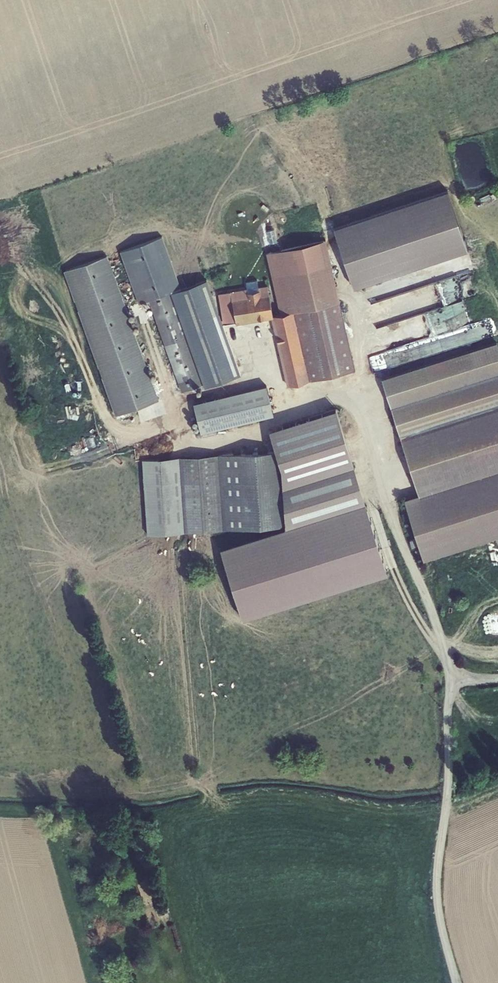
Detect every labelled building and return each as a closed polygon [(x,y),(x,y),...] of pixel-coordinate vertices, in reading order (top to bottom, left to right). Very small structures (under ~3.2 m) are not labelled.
[(447,189),(350,222),(368,273),(464,241),(465,241),(447,189)] [(371,282),(368,273),(350,222),(333,228),(354,288),(371,282)] [(148,280),(175,271),(162,236),(144,242),(148,280)] [(267,253),(281,313),(272,315),(273,317),(271,317),(282,366),(284,366),(288,385),(355,369),(325,239),(267,253)] [(464,241),(368,273),(371,282),(468,249),(465,241),(464,241)] [(148,280),(144,242),(119,251),(138,303),(149,299),(148,297),(151,296),(148,280)] [(107,255),(64,270),(115,414),(158,399),(107,255)] [(228,349),(224,323),(235,322),(231,298),(247,295),(246,292),(258,290),(257,286),(258,286),(257,279),(245,281),(246,287),(218,292),(221,311),(203,314),(204,317),(182,321),(171,291),(181,287),(175,271),(148,280),(151,296),(148,297),(149,299),(181,391),(203,383),(213,381),(215,392),(234,389),(233,382),(235,382),(234,372),(231,372),(230,359),(234,359),(233,349),(228,349)] [(273,317),(272,315),(267,285),(258,286),(257,286),(258,290),(246,292),(247,295),(231,298),(235,322),(271,317),(273,317)] [(497,393),(497,346),(496,341),(400,371),(402,376),(413,372),(425,420),(497,393)] [(62,364),(67,379),(74,377),(69,361),(62,364)] [(402,376),(400,371),(381,377),(383,382),(384,382),(402,376)] [(383,382),(418,494),(404,498),(415,536),(428,533),(433,547),(497,524),(497,393),(425,420),(413,372),(402,376),(384,382),(383,382)] [(265,385),(193,403),(200,432),(273,414),(265,385)] [(342,407),(290,409),(292,449),(175,457),(179,531),(184,531),(184,532),(285,525),(281,475),(344,472),(342,407)] [(147,534),(179,531),(175,457),(142,458),(147,534)] [(433,547),(420,551),(423,559),(497,536),(497,524),(433,547)] [(420,551),(433,547),(428,533),(415,536),(420,551)] [(431,562),(425,564),(432,590),(438,588),(431,562)] [(165,902),(155,904),(158,914),(164,912),(167,912),(165,902)]
